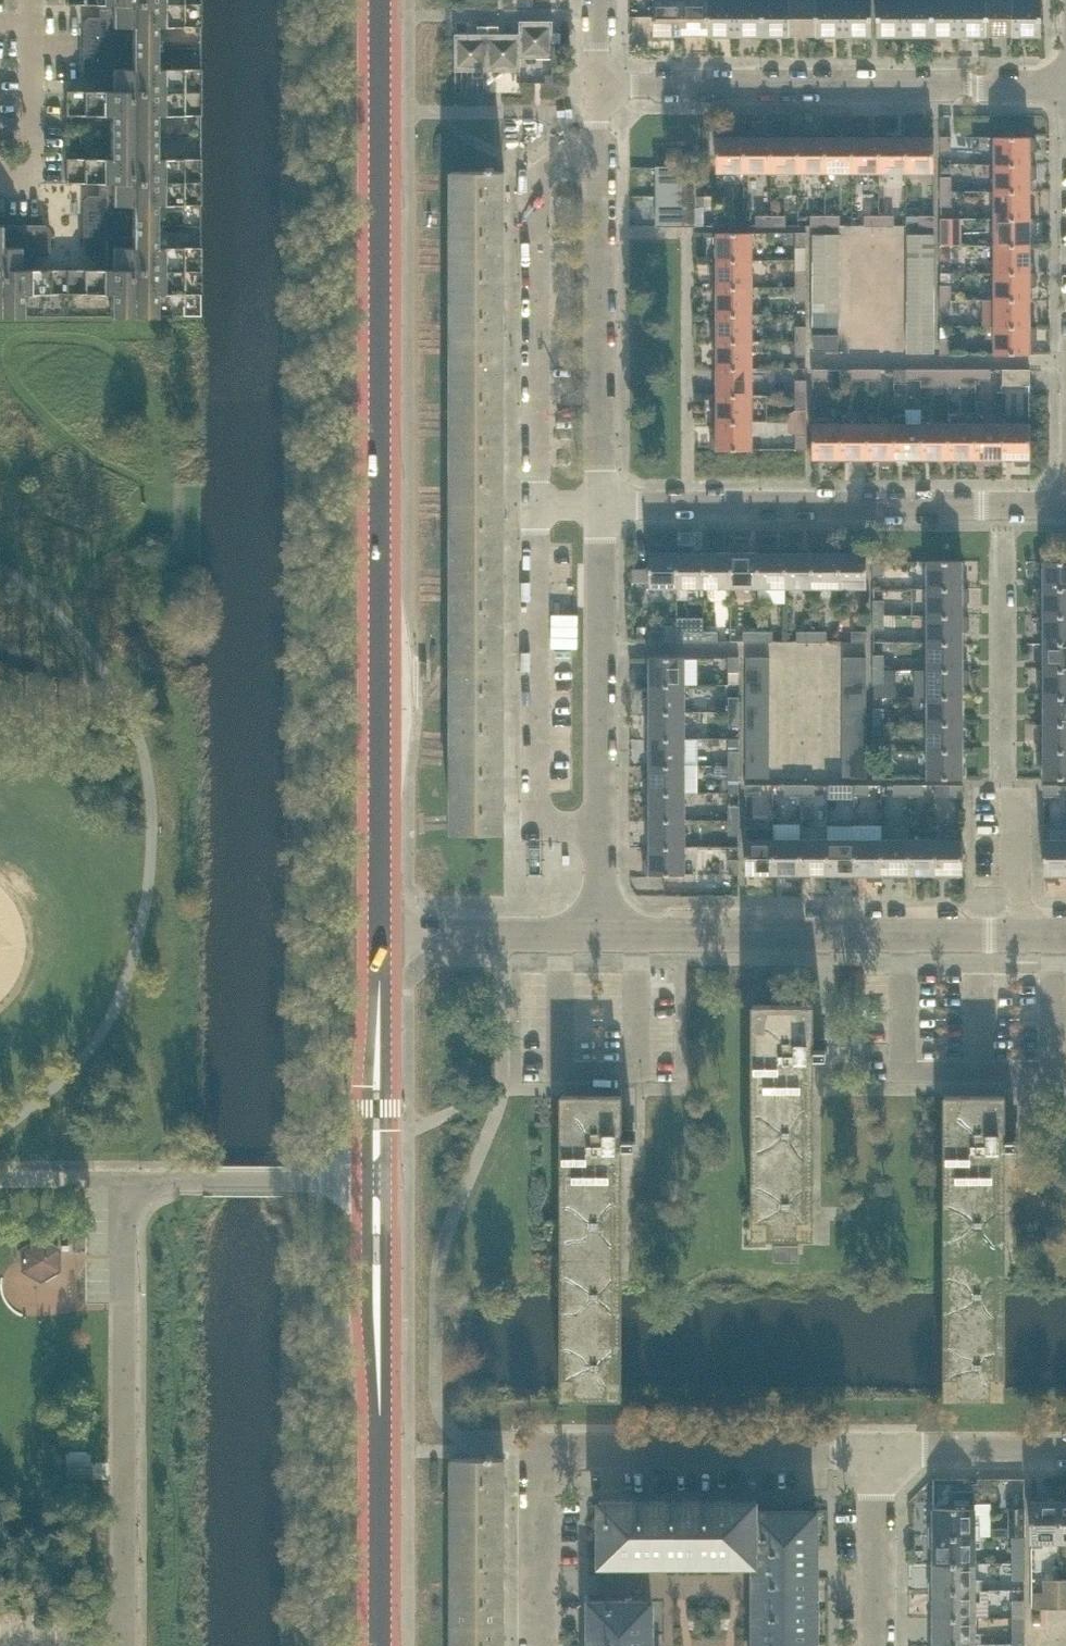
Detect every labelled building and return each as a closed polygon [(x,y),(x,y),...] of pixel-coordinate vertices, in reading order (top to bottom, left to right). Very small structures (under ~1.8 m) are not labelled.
[(157,47),(157,26),(201,26),(201,0),(66,0),(66,4),(107,4),(107,17),(88,17),(83,21),(83,47),(157,47)] [(682,34),(682,0),(654,0),(654,34),(682,34)] [(709,34),(709,0),(682,0),(682,34),(709,34)] [(736,34),(736,0),(709,0),(709,34),(736,34)] [(763,34),(763,0),(736,0),(736,34),(763,34)] [(790,34),(790,0),(763,0),(763,34),(790,34)] [(817,34),(817,0),(790,0),(790,34),(817,34)] [(844,34),(844,0),(817,0),(817,34),(844,34)] [(906,0),(878,0),(878,34),(906,34),(906,0)] [(933,0),(906,0),(906,34),(933,34),(933,0)] [(960,0),(933,0),(933,34),(960,34),(960,0)] [(987,0),(960,0),(960,34),(987,34),(987,0)] [(1014,0),(987,0),(987,34),(1013,34),(1014,0)] [(1041,34),(1041,0),(1014,0),(1013,34),(1041,34)] [(561,32),(554,32),(554,20),(520,20),(520,33),(521,33),(521,58),(522,58),(554,57),(554,42),(561,42),(561,32)] [(455,70),(489,71),(489,25),(479,25),(479,33),(456,33),(455,70)] [(520,33),(499,33),(499,25),(489,25),(489,71),(522,71),(522,58),(521,58),(521,33),(520,33)] [(111,115),(110,133),(157,133),(157,115),(201,115),(201,68),(156,68),(157,47),(83,47),(83,72),(88,77),(107,77),(107,90),(66,90),(66,115),(111,115)] [(706,153),(703,130),(673,134),(676,157),(706,153)] [(83,226),(157,226),(157,205),(200,205),(200,158),(157,158),(157,133),(110,133),(110,158),(66,158),(66,182),(107,182),(107,195),(88,195),(83,200),(83,226)] [(199,150),(199,136),(176,136),(176,150),(199,150)] [(745,171),(745,136),(717,136),(717,171),(745,171)] [(772,171),(772,136),(745,136),(745,171),(772,171)] [(772,171),(799,171),(799,136),(772,136),(772,171)] [(826,171),(827,136),(799,136),(799,171),(826,171)] [(853,171),(853,136),(827,136),(826,171),(853,171)] [(881,171),(881,136),(853,136),(853,171),(881,171)] [(881,171),(908,171),(908,136),(881,136),(881,171)] [(935,171),(934,136),(908,136),(908,171),(935,171)] [(952,150),(952,136),(941,136),(941,151),(952,150)] [(1031,163),(1031,136),(995,136),(995,163),(1031,163)] [(1031,190),(1031,163),(995,163),(995,190),(1031,190)] [(704,183),(696,183),(696,165),(657,166),(657,195),(696,195),(696,196),(704,195),(704,183)] [(505,171),(495,171),(495,167),(487,167),(487,171),(452,170),(452,253),(505,254),(505,171)] [(941,190),(951,190),(951,176),(941,176),(941,190)] [(951,205),(951,190),(941,190),(941,205),(951,205)] [(1031,217),(1031,190),(995,190),(995,217),(1031,217)] [(696,197),(696,196),(696,195),(657,195),(657,225),(697,225),(696,209),(705,209),(705,197),(696,197)] [(946,207),(945,232),(961,233),(962,208),(946,207)] [(732,225),(732,215),(718,214),(718,225),(732,225)] [(773,225),(773,215),(757,215),(757,225),(773,225)] [(773,215),(773,225),(786,224),(786,215),(773,215)] [(826,225),(826,215),(811,215),(811,225),(826,225)] [(826,215),(826,225),(840,225),(840,215),(826,215)] [(881,225),(881,215),(865,215),(865,225),(881,225)] [(881,215),(881,225),(894,225),(894,215),(881,215)] [(934,225),(934,215),(908,216),(908,224),(934,225)] [(1031,217),(995,217),(995,244),(1031,244),(1031,232),(1033,232),(1037,230),(1037,219),(1033,217),(1031,217)] [(63,270),(26,270),(26,256),(46,256),(51,251),(51,229),(46,224),(0,224),(0,315),(22,315),(23,293),(63,293),(63,270)] [(63,270),(63,293),(111,294),(110,315),(156,315),(156,294),(200,294),(200,247),(157,246),(157,226),(83,226),(83,251),(88,256),(107,257),(107,270),(63,270)] [(717,260),(753,260),(753,232),(717,232),(717,260)] [(806,245),(807,232),(796,232),(796,245),(806,245)] [(841,247),(841,233),(814,233),(814,247),(841,247)] [(935,247),(935,233),(909,233),(909,247),(935,247)] [(955,235),(942,235),(942,244),(955,244),(955,235)] [(952,244),(941,244),(941,259),(952,259),(952,244)] [(995,271),(1031,271),(1031,244),(995,244),(995,271)] [(840,260),(841,247),(814,247),(814,260),(840,260)] [(935,260),(935,247),(909,247),(909,260),(935,260)] [(505,336),(505,254),(452,253),(452,336),(505,336)] [(717,287),(753,287),(753,260),(717,260),(717,287)] [(840,273),(840,260),(814,260),(814,273),(840,273)] [(935,273),(935,260),(909,260),(909,273),(935,273)] [(796,287),(807,287),(807,271),(796,271),(796,287)] [(1031,298),(1031,271),(995,271),(995,298),(1031,298)] [(840,286),(840,273),(814,273),(814,286),(840,286)] [(935,286),(935,273),(909,273),(909,286),(935,286)] [(941,297),(952,297),(952,284),(941,284),(941,297)] [(840,299),(840,286),(814,286),(814,299),(840,299)] [(935,299),(935,286),(909,286),(909,299),(935,299)] [(717,313),(753,313),(753,287),(717,287),(717,313)] [(807,287),(796,287),(796,300),(807,300),(807,287)] [(951,313),(952,297),(941,297),(941,313),(951,313)] [(1031,325),(1031,298),(995,298),(995,325),(1031,325)] [(840,312),(840,299),(814,299),(814,312),(840,312)] [(935,312),(935,299),(909,299),(909,312),(935,312)] [(840,326),(840,312),(814,312),(814,326),(840,326)] [(935,325),(935,312),(909,312),(909,325),(935,325)] [(752,341),(753,313),(717,313),(717,341),(752,341)] [(934,338),(935,325),(909,325),(909,338),(934,338)] [(1031,353),(1031,325),(995,325),(995,353),(1031,353)] [(797,341),(807,341),(807,326),(797,326),(797,341)] [(839,349),(839,334),(814,334),(814,349),(839,349)] [(505,419),(505,336),(452,336),(452,418),(505,419)] [(934,352),(934,338),(909,338),(908,352),(934,352)] [(941,354),(951,354),(951,339),(941,339),(941,354)] [(717,367),(752,368),(752,341),(717,341),(717,367)] [(807,341),(797,341),(797,355),(807,355),(807,341)] [(752,394),(752,368),(717,367),(718,394),(752,394)] [(828,379),(828,368),(813,368),(813,378),(828,379)] [(868,378),(868,368),(853,368),(853,379),(868,379),(868,378)] [(868,378),(868,379),(882,379),(882,368),(868,368),(868,378)] [(923,379),(923,368),(907,368),(907,379),(923,379)] [(923,379),(937,379),(937,368),(923,368),(923,379)] [(976,368),(961,368),(961,379),(976,379),(976,368)] [(976,368),(976,379),(990,379),(991,368),(976,368)] [(1030,384),(1031,368),(1004,368),(1003,384),(1030,384)] [(796,395),(807,395),(807,379),(796,379),(796,395)] [(718,421),(752,422),(752,394),(718,394),(718,421)] [(807,408),(807,395),(796,395),(796,408),(807,408)] [(505,501),(505,419),(452,418),(452,501),(505,501)] [(752,449),(752,422),(718,421),(718,449),(752,449)] [(841,458),(841,422),(813,422),(813,458),(841,458)] [(868,458),(868,422),(841,422),(841,458),(868,458)] [(895,458),(895,422),(868,422),(868,458),(895,458)] [(922,458),(923,422),(895,422),(895,458),(922,458)] [(949,458),(949,422),(923,422),(922,458),(949,458)] [(976,458),(976,422),(949,422),(949,458),(976,458)] [(1003,458),(1003,423),(976,422),(976,458),(1003,458)] [(1031,423),(1030,423),(1003,423),(1003,458),(1031,458),(1031,423)] [(797,449),(807,449),(807,434),(797,434),(797,449)] [(506,584),(505,501),(452,501),(452,583),(506,584)] [(666,551),(666,549),(664,545),(653,545),(651,549),(651,551),(650,551),(650,586),(679,586),(679,551),(666,551)] [(695,551),(695,549),(693,545),(681,545),(680,549),(680,551),(679,551),(679,586),(705,586),(705,551),(695,551)] [(775,551),(775,549),(773,545),(762,545),(760,549),(760,551),(759,551),(759,586),(786,586),(787,551),(775,551)] [(803,551),(803,549),(801,545),(790,545),(788,549),(788,551),(787,551),(786,586),(813,586),(813,551),(803,551)] [(829,551),(829,549),(827,545),(816,545),(814,549),(814,551),(813,551),(813,586),(840,586),(840,551),(829,551)] [(856,551),(856,549),(854,545),(843,545),(841,549),(841,551),(840,551),(840,586),(868,586),(867,551),(856,551)] [(732,586),(732,551),(705,551),(705,586),(732,586)] [(759,586),(759,551),(732,551),(732,586),(759,586)] [(874,575),(884,575),(884,560),(874,560),(874,575)] [(963,561),(963,560),(928,560),(928,588),(963,587),(963,576),(966,576),(970,574),(970,563),(965,561),(963,561)] [(1065,587),(1065,560),(1044,560),(1044,587),(1065,587)] [(506,666),(506,584),(452,583),(452,666),(506,666)] [(963,590),(963,587),(928,588),(928,615),(963,614),(963,605),(965,605),(969,603),(969,591),(965,590),(963,590)] [(1065,614),(1065,587),(1044,587),(1044,614),(1065,614)] [(874,614),(885,614),(885,599),(874,599),(874,614)] [(885,628),(885,614),(874,614),(874,628),(885,628)] [(963,616),(963,614),(928,615),(928,642),(963,642),(963,630),(965,631),(970,629),(970,617),(965,616),(963,616)] [(1065,641),(1065,614),(1044,614),(1044,641),(1065,641)] [(665,640),(677,640),(677,625),(666,625),(665,631),(650,631),(650,641),(665,641),(665,640)] [(689,641),(705,641),(705,640),(705,630),(690,631),(689,641)] [(705,640),(705,641),(719,641),(719,630),(705,630),(705,640)] [(867,641),(867,630),(853,630),(853,641),(867,641)] [(760,631),(744,631),(744,641),(759,641),(760,640),(760,631)] [(760,640),(759,641),(773,641),(773,631),(760,631),(760,640)] [(813,641),(813,631),(798,631),(798,641),(813,641)] [(813,631),(813,641),(827,641),(827,631),(813,631)] [(1044,641),(1044,670),(1065,670),(1065,641),(1044,641)] [(963,642),(928,642),(928,669),(963,668),(963,657),(966,657),(970,655),(970,644),(966,642),(963,642)] [(874,669),(885,669),(885,654),(874,654),(874,669)] [(651,684),(686,683),(685,656),(650,656),(651,684)] [(729,671),(740,670),(740,656),(729,656),(729,671)] [(771,668),(771,656),(747,656),(747,668),(757,668),(771,668)] [(867,667),(867,656),(844,656),(844,667),(867,667)] [(506,749),(506,666),(452,666),(452,748),(506,749)] [(844,679),(867,678),(867,667),(844,667),(844,679)] [(771,668),(757,668),(747,668),(747,680),(771,680),(771,668)] [(963,669),(963,668),(928,669),(928,695),(963,695),(963,684),(966,684),(970,682),(970,671),(966,669),(963,669)] [(885,669),(874,669),(874,683),(885,683),(885,669)] [(1065,696),(1065,670),(1044,670),(1044,696),(1065,696)] [(844,691),(867,691),(867,678),(844,679),(844,691)] [(770,692),(771,680),(747,680),(747,692),(770,692)] [(686,711),(686,683),(651,684),(651,695),(648,695),(644,697),(644,708),(648,710),(651,710),(651,711),(686,711)] [(867,703),(867,691),(844,691),(844,703),(867,703)] [(747,703),(770,704),(770,692),(747,692),(747,703)] [(963,696),(963,695),(928,695),(928,722),(963,722),(963,711),(966,711),(970,709),(970,698),(966,696),(963,696)] [(730,711),(741,711),(741,696),(730,696),(730,711)] [(1065,721),(1065,696),(1044,696),(1044,722),(1065,721)] [(770,716),(770,704),(747,703),(747,716),(770,716)] [(844,715),(867,715),(867,703),(844,703),(844,715)] [(874,722),(885,722),(885,708),(874,708),(874,722)] [(686,738),(686,711),(651,711),(651,722),(648,722),(644,724),(644,735),(648,737),(651,737),(651,738),(686,738)] [(740,725),(741,711),(730,711),(730,725),(740,725)] [(844,727),(867,727),(867,715),(844,715),(844,727)] [(747,728),(770,728),(770,716),(747,716),(747,728)] [(1065,749),(1065,721),(1044,722),(1044,749),(1065,749)] [(885,737),(885,722),(874,722),(874,737),(885,737)] [(963,723),(963,722),(928,722),(928,749),(963,749),(963,738),(966,738),(970,736),(970,725),(966,723),(963,723)] [(866,739),(867,727),(844,727),(844,739),(866,739)] [(770,739),(770,728),(747,728),(746,739),(770,739)] [(686,765),(686,738),(651,738),(651,749),(648,749),(644,751),(644,762),(648,764),(651,764),(651,765),(686,765)] [(746,751),(770,751),(770,739),(746,739),(746,751)] [(843,751),(866,750),(866,739),(844,739),(843,751)] [(505,832),(506,749),(452,748),(452,832),(505,832)] [(963,750),(963,749),(928,749),(928,777),(964,777),(963,765),(966,765),(970,763),(970,752),(965,750),(963,750)] [(1044,749),(1044,777),(1065,777),(1065,749),(1044,749)] [(730,764),(741,764),(741,750),(730,750),(730,764)] [(843,762),(866,762),(866,750),(843,751),(843,762)] [(746,763),(770,762),(770,751),(746,751),(746,763)] [(746,777),(770,777),(770,762),(746,763),(746,777)] [(843,777),(866,777),(866,762),(843,762),(843,777)] [(885,777),(885,763),(874,762),(874,776),(885,777)] [(741,764),(730,764),(730,779),(740,779),(741,764)] [(686,791),(686,765),(651,765),(651,776),(648,776),(644,777),(644,789),(648,791),(651,791),(686,791)] [(832,783),(828,783),(828,784),(829,796),(855,796),(855,794),(856,784),(855,783),(835,783),(832,783)] [(762,793),(762,784),(748,784),(747,793),(762,793)] [(802,794),(802,784),(786,784),(786,794),(802,794)] [(802,784),(802,794),(815,794),(815,784),(802,784)] [(855,794),(867,794),(870,794),(870,784),(856,784),(855,794)] [(910,793),(910,784),(896,784),(896,793),(910,793)] [(910,784),(910,793),(925,793),(925,784),(910,784)] [(949,794),(964,794),(964,784),(949,784),(949,794)] [(1059,794),(1059,784),(1044,784),(1044,794),(1059,794)] [(686,819),(686,791),(651,791),(651,819),(686,819)] [(730,819),(740,819),(740,804),(730,804),(730,819)] [(686,845),(686,819),(651,819),(651,829),(648,829),(644,831),(644,842),(648,844),(651,844),(651,845),(686,845)] [(740,819),(730,819),(730,833),(741,833),(740,819)] [(963,838),(963,829),(949,829),(949,838),(936,838),(936,873),(964,873),(964,838),(963,838)] [(775,873),(775,838),(746,838),(746,873),(775,873)] [(801,873),(802,838),(775,838),(775,873),(784,873),(784,875),(786,879),(798,879),(799,875),(799,873),(801,873)] [(828,873),(828,838),(802,838),(801,873),(812,873),(812,875),(814,879),(825,879),(827,875),(827,873),(828,873)] [(855,873),(855,838),(828,838),(828,873),(855,873)] [(882,873),(882,838),(855,838),(855,873),(866,873),(866,875),(868,879),(879,879),(881,875),(881,873),(882,873)] [(909,873),(909,838),(882,838),(882,873),(893,873),(893,875),(895,879),(906,879),(908,875),(908,873),(909,873)] [(936,873),(936,838),(909,838),(909,873),(920,873),(920,875),(922,879),(933,879),(935,875),(935,873),(936,873)] [(1065,873),(1065,838),(1044,838),(1044,873),(1065,873)] [(685,873),(686,845),(651,845),(650,857),(648,857),(644,859),(644,870),(648,872),(650,872),(650,873),(685,873)] [(729,873),(740,873),(740,858),(729,858),(729,873)] [(808,1005),(814,1005),(814,1003),(754,1003),(754,1005),(760,1005),(760,1236),(754,1236),(754,1243),(766,1243),(766,1236),(814,1236),(814,1234),(808,1234),(808,1059),(815,1059),(815,1057),(820,1054),(818,1051),(818,1046),(820,1043),(815,1040),(815,1039),(808,1039),(808,1005)] [(623,1097),(622,1094),(562,1094),(562,1096),(568,1096),(568,1387),(568,1395),(562,1395),(562,1397),(623,1397),(623,1395),(618,1395),(618,1150),(623,1150),(623,1149),(631,1144),(623,1131),(623,1130),(617,1130),(617,1096),(623,1097)] [(1000,1097),(1006,1096),(1006,1094),(945,1094),(945,1097),(951,1097),(951,1387),(951,1395),(945,1395),(945,1397),(1006,1397),(1006,1395),(1000,1395),(1000,1150),(1006,1150),(1006,1148),(1014,1144),(1006,1131),(1006,1130),(1000,1130),(1000,1097)] [(58,1269),(58,1248),(40,1237),(22,1248),(22,1269),(40,1279),(58,1269)] [(800,1260),(800,1244),(775,1244),(775,1260),(800,1260)] [(505,1539),(505,1457),(488,1457),(488,1454),(480,1454),(480,1457),(452,1457),(452,1538),(505,1539)] [(600,1499),(600,1554),(601,1554),(601,1562),(615,1562),(615,1563),(636,1563),(636,1562),(645,1562),(647,1562),(647,1563),(668,1563),(668,1562),(680,1562),(680,1563),(701,1563),(701,1562),(712,1562),(712,1563),(733,1563),(733,1562),(743,1562),(743,1563),(745,1563),(745,1562),(753,1562),(753,1563),(754,1563),(754,1577),(755,1577),(755,1592),(754,1592),(754,1598),(755,1609),(755,1625),(755,1642),(755,1645),(818,1645),(818,1642),(818,1621),(818,1609),(818,1588),(818,1576),(818,1555),(818,1544),(818,1524),(818,1523),(818,1509),(809,1509),(809,1508),(757,1509),(757,1502),(757,1499),(754,1499),(745,1499),(742,1499),(733,1499),(717,1499),(701,1499),(684,1499),(668,1499),(651,1499),(635,1499),(600,1499)] [(1032,1541),(1060,1541),(1061,1499),(1032,1499),(1032,1541)] [(934,1535),(976,1535),(976,1507),(934,1507),(934,1535)] [(1010,1535),(1025,1535),(1025,1507),(1010,1507),(1010,1535)] [(976,1562),(976,1535),(934,1535),(934,1562),(976,1562)] [(505,1623),(505,1539),(452,1538),(452,1623),(505,1623)] [(1014,1561),(1025,1561),(1025,1543),(1014,1543),(1014,1561)] [(1025,1561),(1014,1561),(1014,1562),(1014,1578),(1015,1578),(1025,1578),(1025,1562),(1025,1561)] [(976,1589),(976,1562),(934,1562),(934,1589),(976,1589)] [(1060,1607),(1060,1578),(1046,1577),(1045,1591),(1033,1591),(1032,1606),(1045,1606),(1045,1607),(1060,1607)] [(934,1616),(976,1616),(976,1589),(934,1589),(934,1616)] [(590,1599),(590,1634),(590,1645),(654,1645),(653,1645),(653,1634),(654,1633),(654,1613),(653,1613),(653,1599),(645,1599),(645,1598),(590,1599)] [(1014,1616),(1025,1616),(1025,1599),(1014,1599),(1014,1616)] [(934,1643),(976,1643),(976,1616),(934,1616),(934,1643)] [(1025,1616),(1014,1616),(1014,1643),(1025,1643),(1025,1616)] [(452,1623),(452,1645),(505,1645),(505,1623),(452,1623)]
